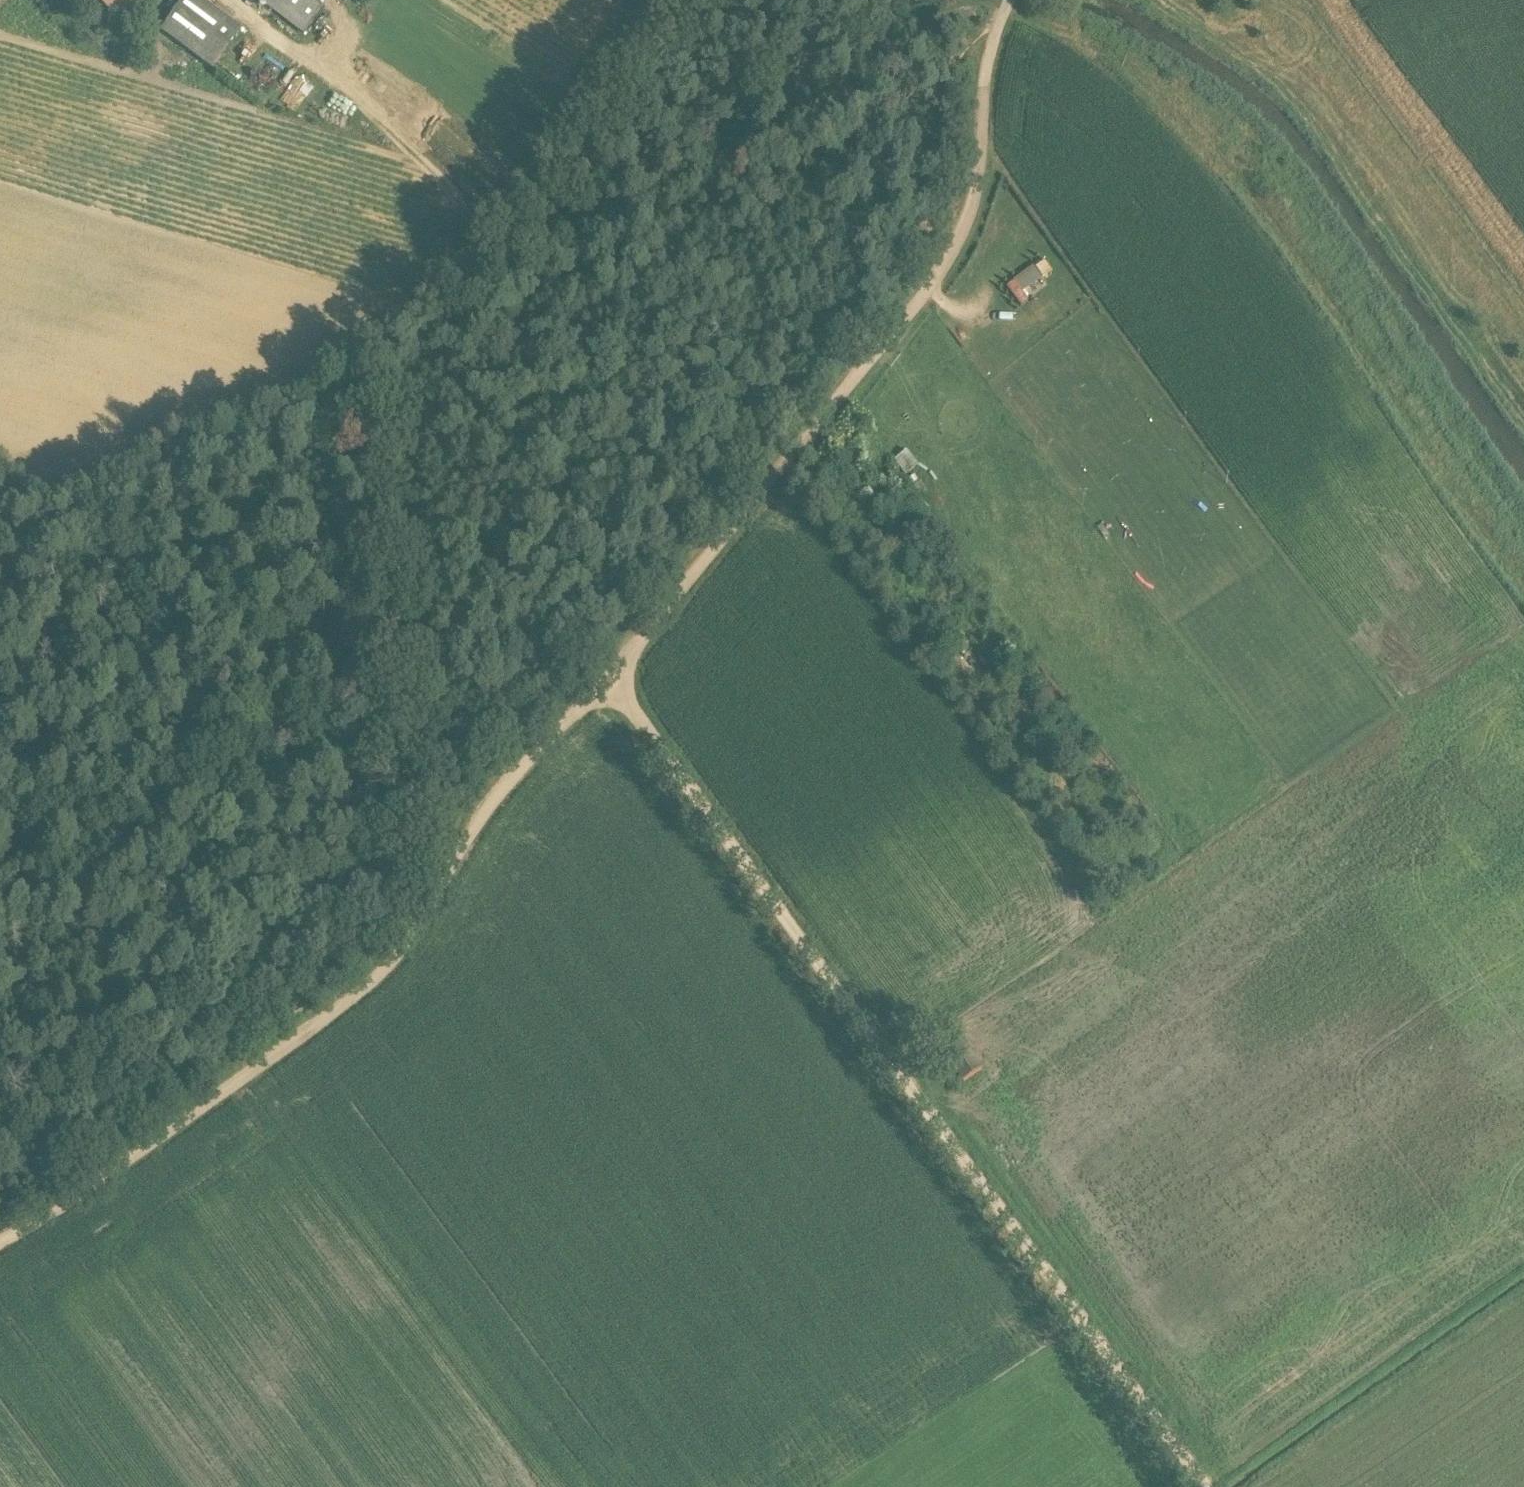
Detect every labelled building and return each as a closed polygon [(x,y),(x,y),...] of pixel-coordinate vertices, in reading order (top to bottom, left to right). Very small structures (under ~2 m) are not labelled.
[(112,13),(121,0),(95,0),(112,13)] [(200,0),(186,0),(162,31),(212,69),(241,30),(200,0)] [(306,35),(332,0),(260,0),(306,35)] [(1011,297),(1049,274),(1041,261),(1003,284),(1011,297)] [(893,460),(904,475),(916,466),(904,451),(893,460)] [(956,1083),(978,1072),(962,1040),(940,1051),(956,1083)]
